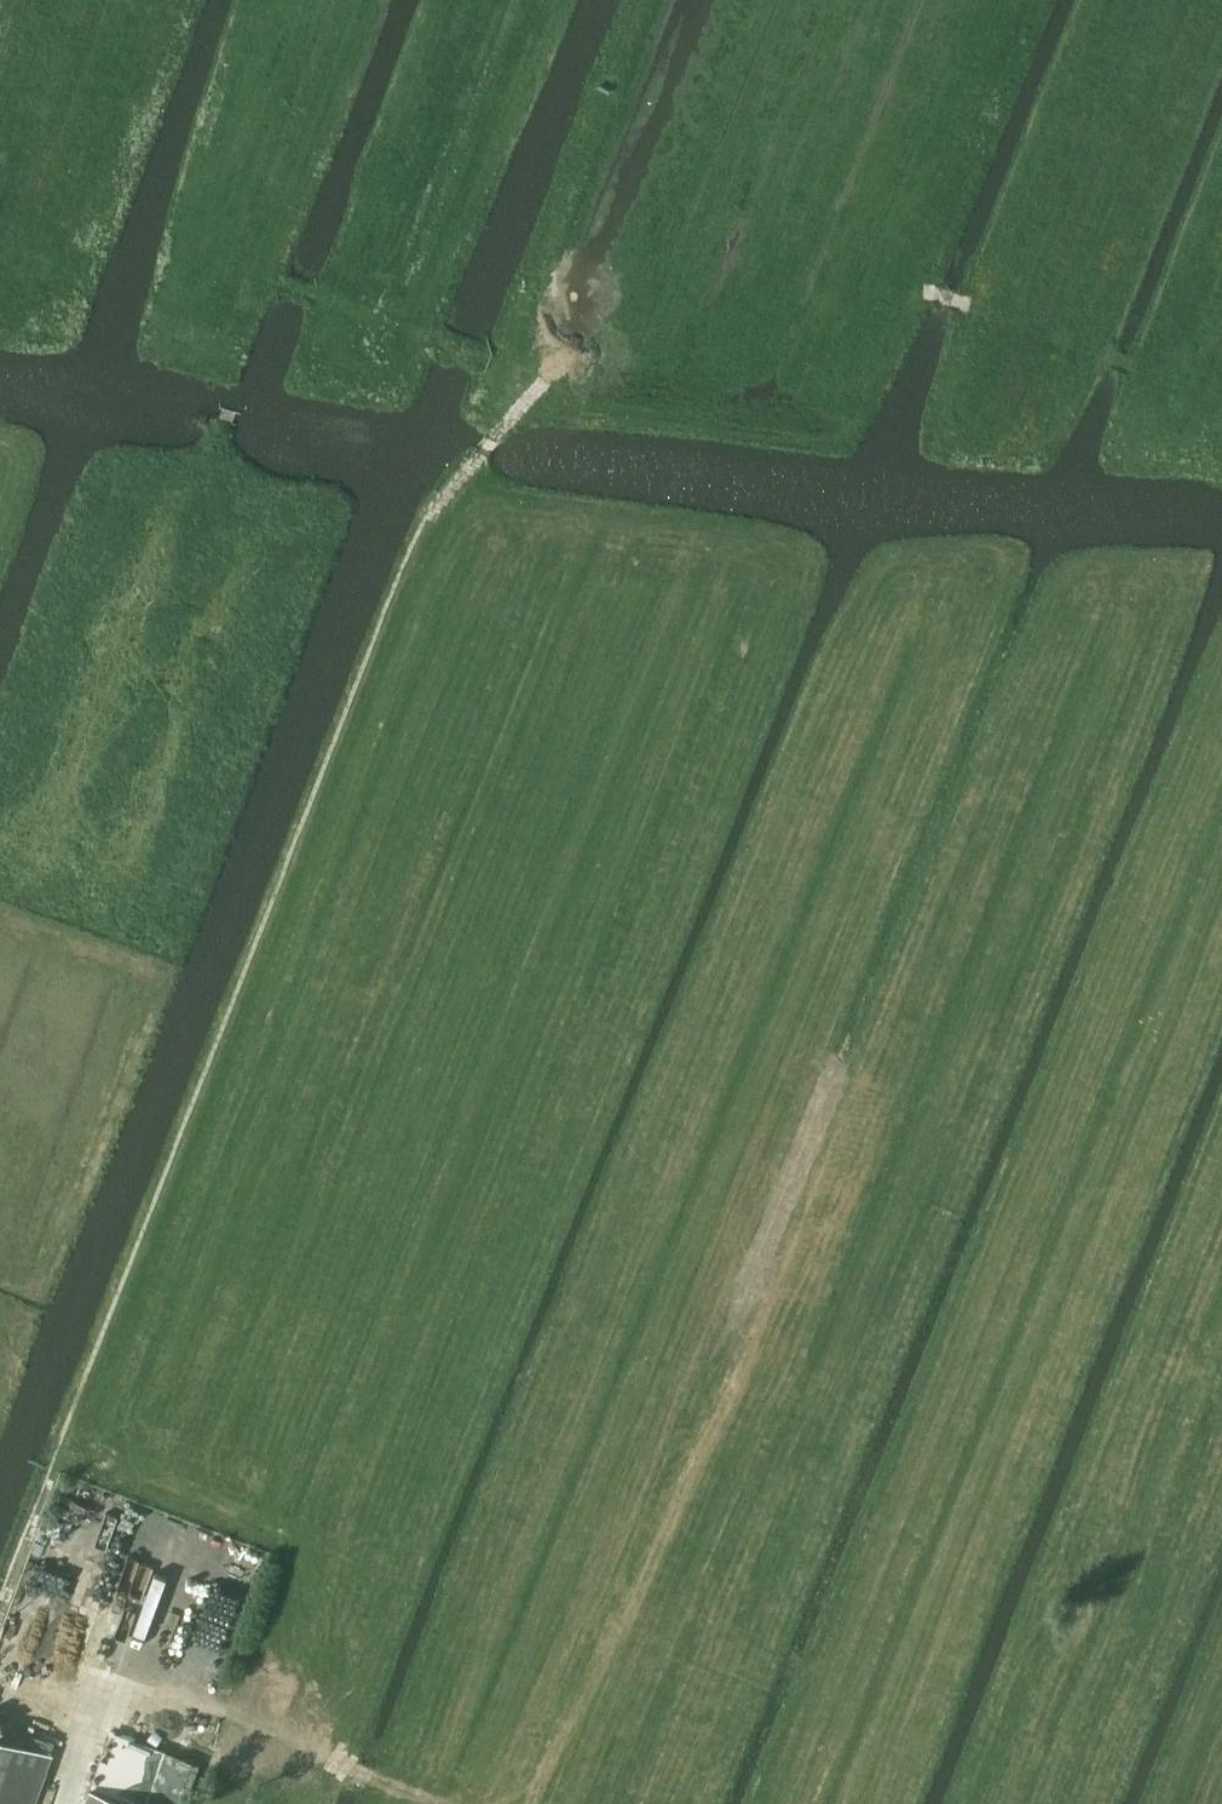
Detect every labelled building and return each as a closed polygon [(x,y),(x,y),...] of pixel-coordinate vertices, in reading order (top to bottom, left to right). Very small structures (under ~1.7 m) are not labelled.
[(34,1799),(46,1765),(0,1748),(0,1803),(32,1803),(34,1799)] [(91,1786),(85,1803),(140,1803),(91,1786)]
